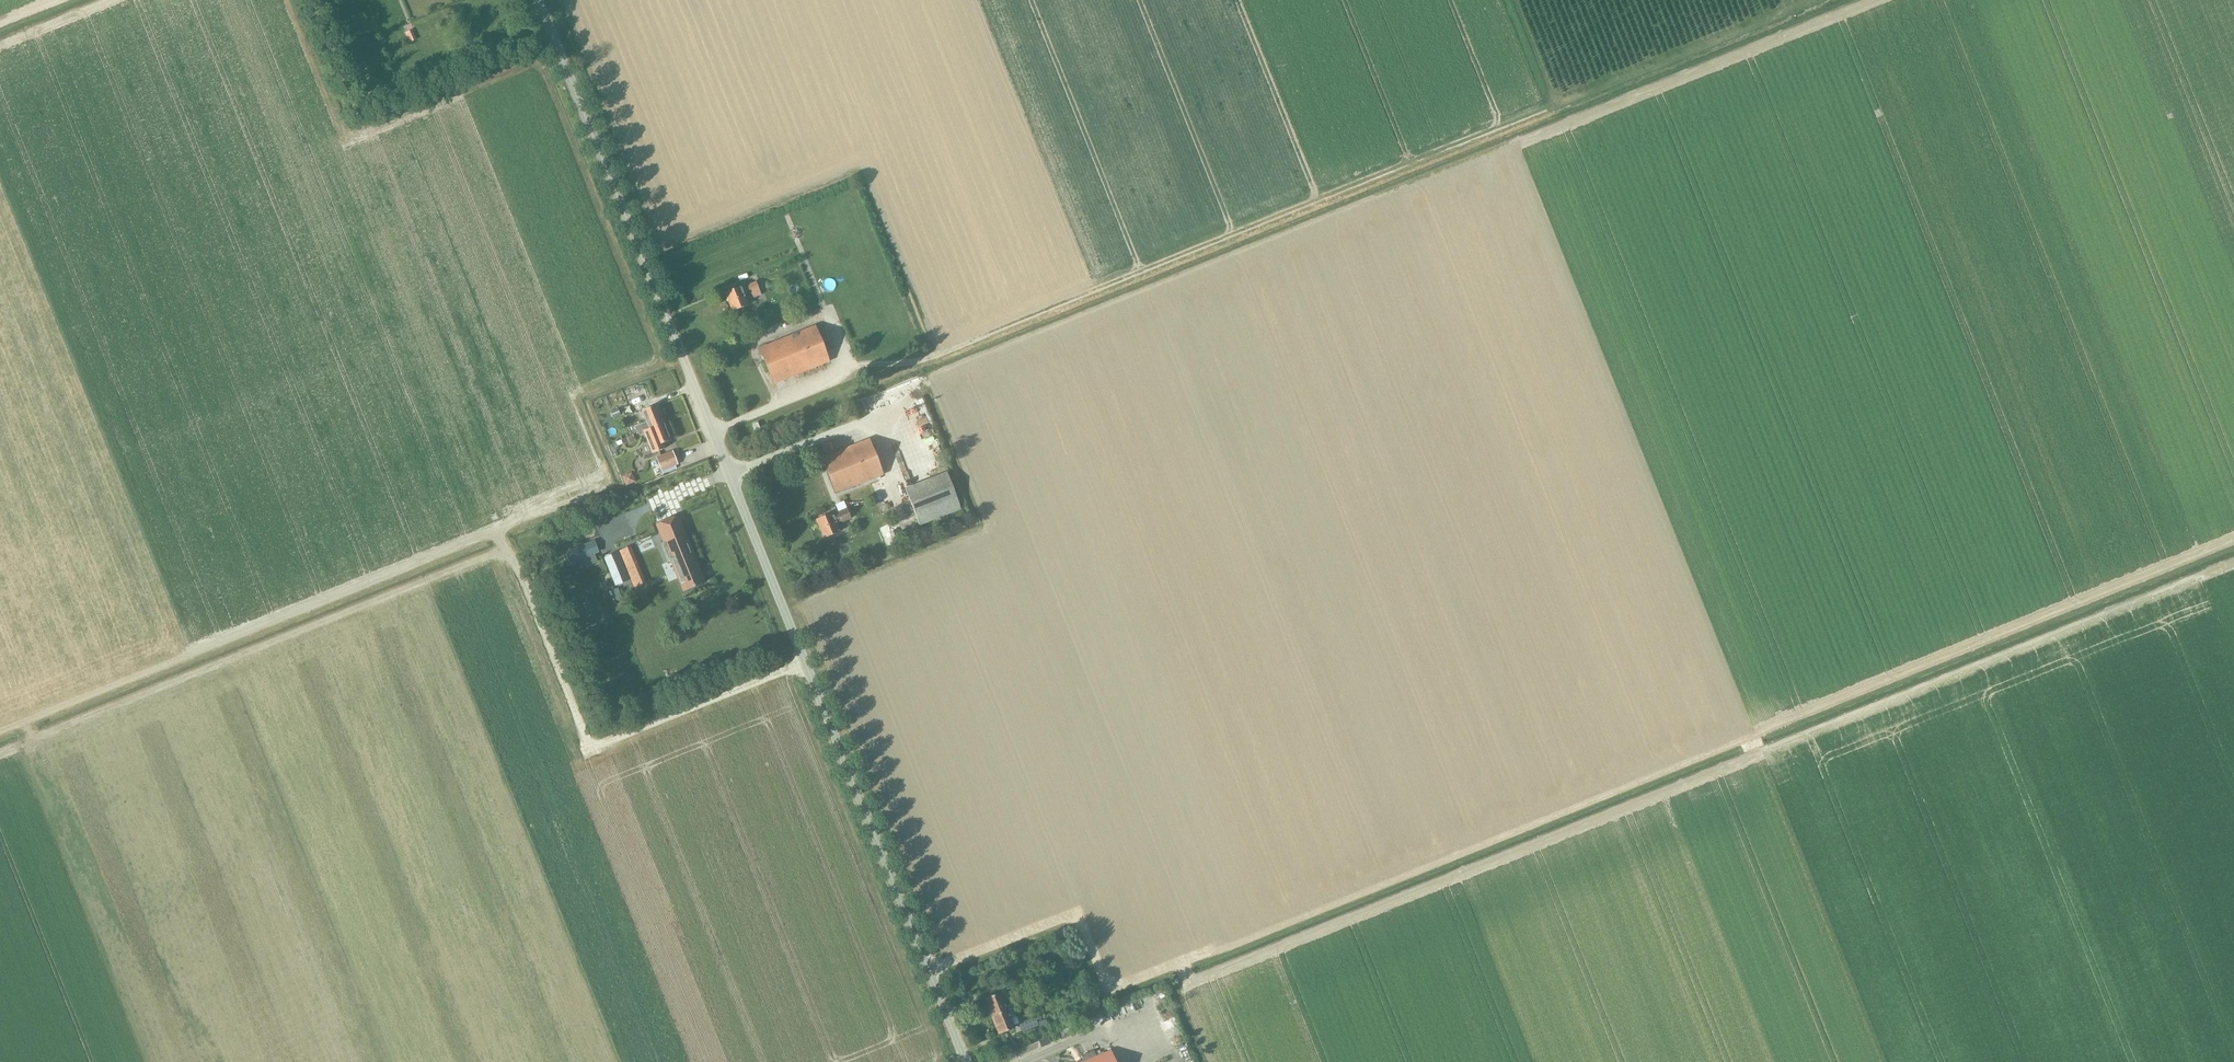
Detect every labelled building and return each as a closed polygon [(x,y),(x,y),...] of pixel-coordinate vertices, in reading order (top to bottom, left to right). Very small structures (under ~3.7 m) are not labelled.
[(740,286),(724,293),(732,311),(748,304),(743,294),(758,288),(755,281),(740,287),(740,286)] [(773,384),(828,361),(814,326),(758,348),(773,384)] [(639,387),(629,389),(630,399),(641,398),(639,387)] [(634,426),(636,433),(643,430),(663,423),(656,405),(647,408),(645,402),(633,406),(636,413),(642,410),(646,421),(634,426)] [(664,449),(662,443),(670,440),(663,423),(643,430),(652,453),(664,449)] [(835,493),(882,474),(868,439),(821,457),(835,493)] [(672,452),(656,459),(660,469),(676,463),(672,452)] [(902,496),(907,494),(919,525),(960,508),(946,472),(900,491),(902,496)] [(835,507),(844,504),(842,498),(834,500),(835,507)] [(824,538),(839,531),(836,524),(838,523),(850,518),(846,508),(834,514),(832,514),(832,513),(816,520),(824,538)] [(677,516),(657,525),(664,542),(661,543),(669,562),(671,561),(683,590),(704,582),(677,516)] [(618,551),(629,575),(634,588),(645,582),(630,546),(618,551)] [(622,564),(617,566),(620,577),(626,575),(622,564)] [(1165,970),(1173,961),(1167,955),(1159,964),(1165,970)] [(1004,991),(1006,990),(1007,990),(1004,983),(987,990),(989,996),(985,998),(992,1016),(1006,1011),(1011,1008),(1004,991)] [(1015,1017),(1014,1015),(1011,1008),(1006,1011),(992,1016),(999,1034),(1013,1028),(1010,1019),(1015,1017)] [(1038,1027),(1045,1025),(1043,1020),(1037,1023),(1035,1018),(1019,1024),(1022,1031),(1037,1025),(1038,1027)] [(1096,1057),(1093,1050),(1080,1055),(1082,1059),(1074,1061),(1115,1061),(1110,1051),(1096,1057)]
